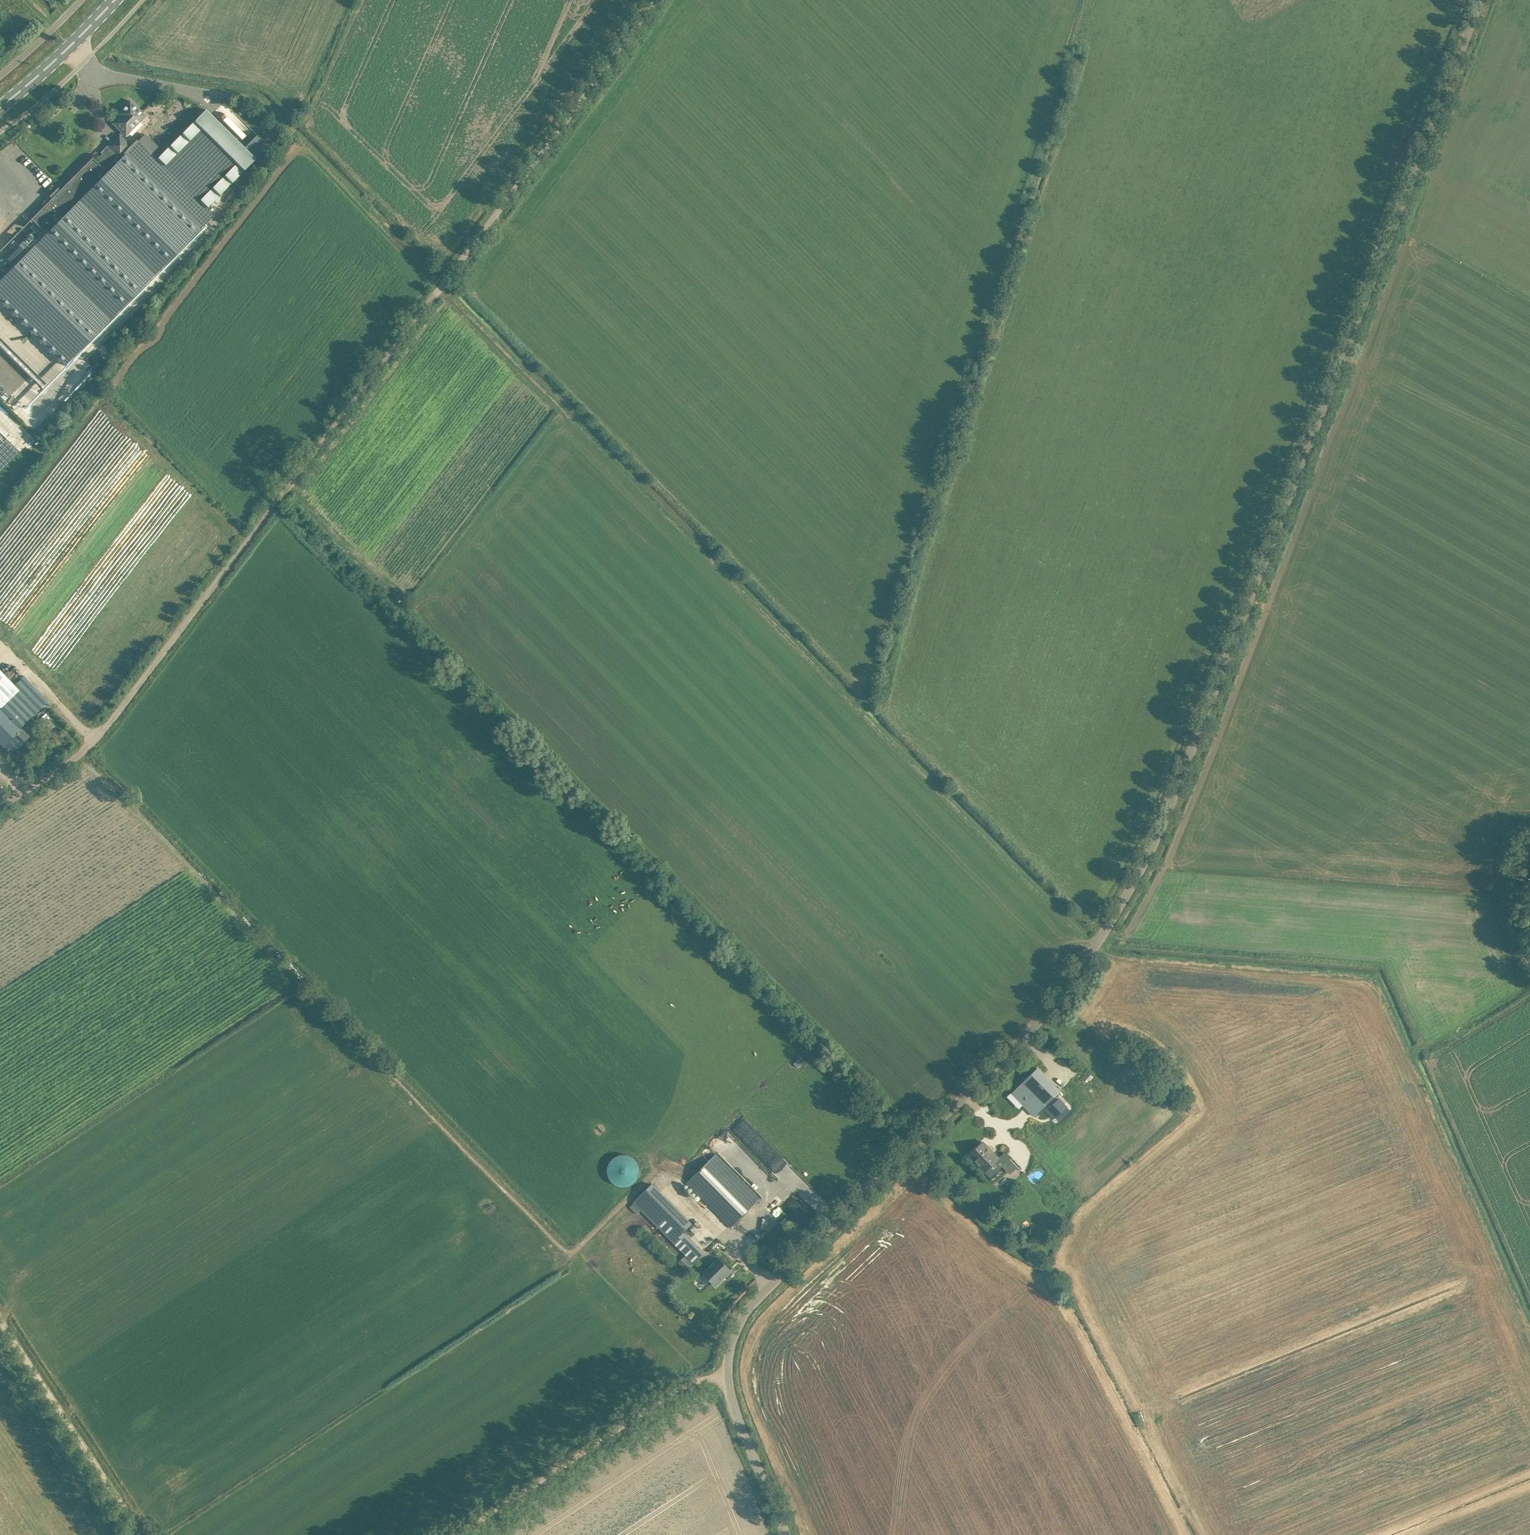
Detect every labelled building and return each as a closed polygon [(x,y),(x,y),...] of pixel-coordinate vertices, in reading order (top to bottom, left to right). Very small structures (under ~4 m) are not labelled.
[(112,123),(120,130),(126,136),(140,121),(137,118),(143,113),(130,100),(117,113),(119,116),(112,123)] [(257,134),(244,147),(206,109),(163,152),(157,159),(138,141),(136,139),(130,145),(118,134),(107,145),(117,155),(111,161),(103,153),(87,169),(84,166),(31,219),(46,233),(38,241),(30,233),(3,259),(12,268),(0,280),(0,300),(65,365),(213,215),(206,208),(230,184),(231,184),(238,191),(249,176),(243,171),(268,145),(257,134)] [(144,134),(138,141),(157,159),(163,152),(144,134)] [(11,396),(2,389),(0,393),(0,395),(8,401),(11,396)] [(20,451),(0,432),(0,471),(20,451)] [(11,754),(16,749),(15,747),(22,740),(24,741),(29,736),(20,727),(31,717),(19,704),(21,703),(17,700),(12,704),(0,692),(0,742),(11,754)] [(43,715),(47,718),(45,720),(48,723),(52,720),(49,717),(49,716),(46,712),(43,715)] [(800,1057),(794,1063),(798,1067),(804,1061),(800,1057)] [(1013,1093),(1035,1116),(1060,1091),(1038,1069),(1013,1093)] [(991,1177),(1000,1167),(1010,1158),(1030,1180),(1061,1208),(1072,1197),(1043,1168),(1090,1122),(1061,1093),(1002,1150),(1004,1153),(999,1158),(983,1142),(970,1155),(991,1177)] [(607,1169),(607,1170),(607,1171),(607,1173),(608,1174),(608,1175),(609,1177),(609,1178),(610,1179),(611,1180),(612,1181),(613,1182),(614,1183),(615,1184),(616,1185),(618,1185),(619,1186),(620,1186),(622,1186),(623,1186),(625,1186),(626,1186),(627,1186),(629,1185),(630,1185),(631,1184),(633,1183),(634,1182),(635,1181),(636,1180),(637,1179),(637,1178),(638,1177),(638,1175),(639,1174),(639,1173),(639,1171),(639,1170),(639,1169),(639,1167),(639,1166),(638,1164),(638,1163),(637,1162),(637,1161),(636,1160),(635,1159),(634,1158),(633,1157),(631,1156),(630,1155),(629,1155),(627,1154),(626,1154),(625,1154),(623,1154),(622,1154),(620,1154),(619,1154),(618,1155),(616,1155),(615,1156),(614,1157),(613,1158),(612,1158),(611,1160),(610,1161),(609,1162),(609,1163),(608,1164),(608,1166),(607,1167),(607,1169)] [(687,1182),(724,1220),(731,1227),(760,1199),(716,1154),(687,1182)] [(641,1210),(683,1252),(686,1255),(678,1262),(686,1270),(704,1253),(683,1232),(691,1223),(652,1184),(633,1202),(634,1203),(630,1207),(637,1214),(641,1210)] [(703,1272),(709,1278),(716,1285),(731,1270),(724,1263),(718,1257),(703,1272)]
